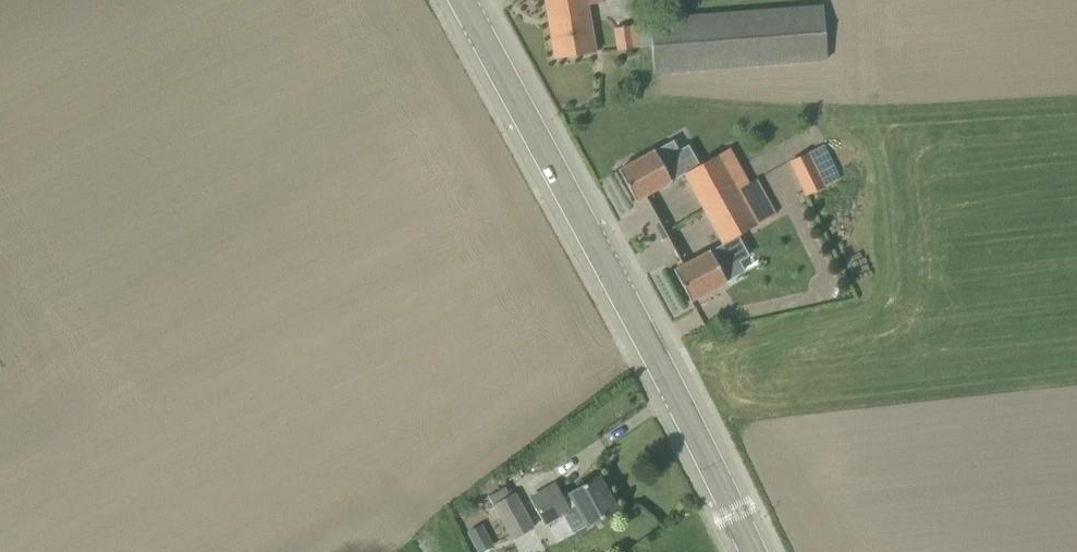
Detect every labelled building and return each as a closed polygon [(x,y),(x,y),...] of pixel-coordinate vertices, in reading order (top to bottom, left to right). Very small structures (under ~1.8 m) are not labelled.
[(576,54),(595,51),(588,3),(603,1),(603,0),(545,0),(555,58),(576,54)] [(649,17),(650,30),(652,48),(654,73),(827,58),(822,3),(649,17)] [(639,25),(616,27),(618,50),(641,48),(639,31),(639,25)] [(809,152),(789,162),(806,195),(807,194),(825,185),(836,180),(820,147),(809,152)] [(685,172),(705,209),(738,189),(728,173),(737,168),(730,155),(721,160),(718,154),(700,165),(692,150),(681,156),(679,153),(662,162),(655,150),(619,170),(636,200),(685,172)] [(756,179),(738,189),(705,209),(723,243),(674,270),(691,300),(727,281),(720,268),(737,258),(735,255),(746,249),(738,234),(757,224),(775,214),(756,179)] [(598,476),(574,490),(573,494),(564,499),(557,486),(534,499),(548,524),(571,511),(571,510),(580,505),(590,524),(617,509),(598,476)] [(506,486),(489,496),(513,539),(535,526),(516,492),(511,495),(506,486)] [(494,546),(482,523),(468,530),(479,551),(481,551),(494,546)]
